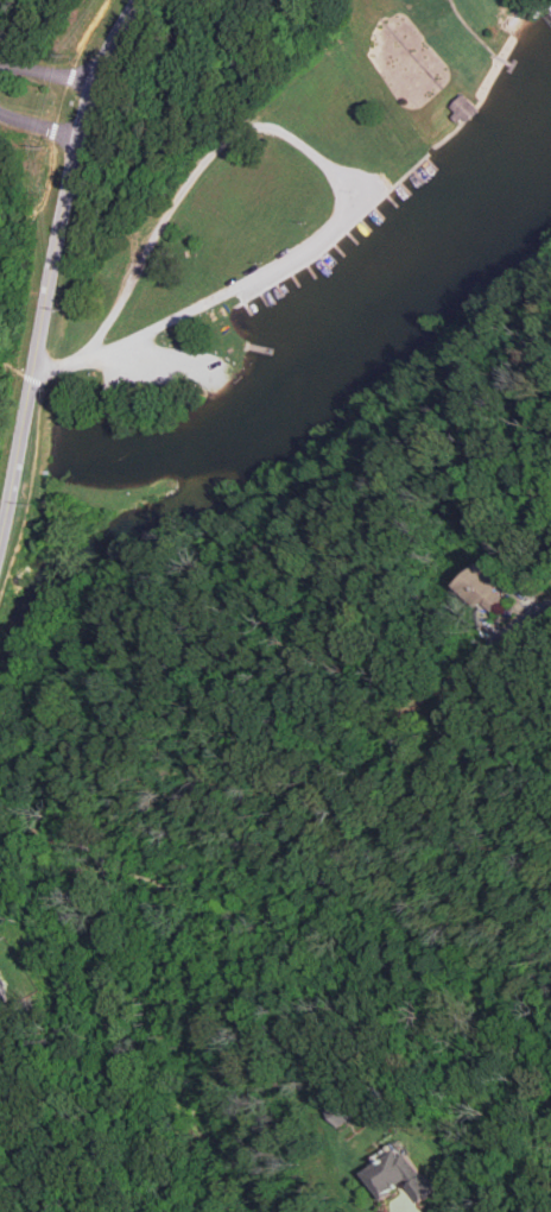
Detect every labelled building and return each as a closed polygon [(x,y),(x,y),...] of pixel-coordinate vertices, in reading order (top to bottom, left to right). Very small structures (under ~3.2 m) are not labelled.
[(490,611),(504,599),(496,590),(502,585),(482,561),(455,584),(475,608),(482,602),(490,611)] [(10,1002),(0,981),(0,1006),(10,1002)] [(328,1109),(340,1127),(358,1114),(346,1097),(328,1109)] [(381,1199),(404,1183),(417,1203),(432,1193),(401,1146),(363,1171),(381,1199)]
